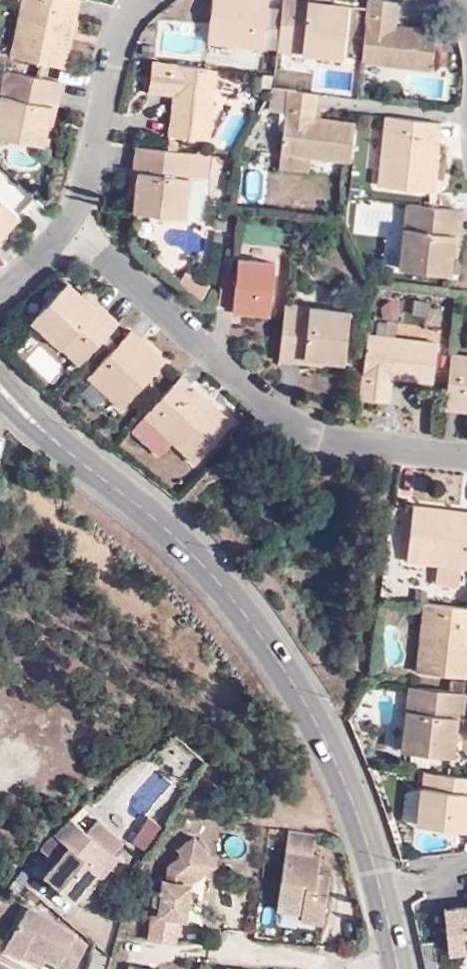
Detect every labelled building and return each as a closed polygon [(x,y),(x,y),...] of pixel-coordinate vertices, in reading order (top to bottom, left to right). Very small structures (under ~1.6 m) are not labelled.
[(8,56),(59,69),(67,36),(62,35),(70,0),(20,0),(8,56)] [(208,41),(262,48),(267,0),(213,0),(208,41)] [(279,49),(341,56),(347,7),(311,2),(311,0),(283,0),(279,49)] [(398,3),(371,0),(364,62),(430,70),(435,32),(395,27),(398,3)] [(217,69),(149,61),(147,90),(175,94),(169,135),(208,140),(217,69)] [(1,72),(0,77),(0,139),(36,147),(46,109),(51,110),(58,84),(1,72)] [(315,117),(317,93),(290,91),(283,153),(312,156),(352,160),(357,122),(315,117)] [(431,163),(436,124),(387,117),(380,184),(432,191),(436,164),(431,163)] [(204,155),(134,146),(131,169),(136,169),(131,209),(195,217),(204,155)] [(312,156),(283,153),(281,168),(310,171),(312,156)] [(258,199),(262,171),(250,169),(246,197),(258,199)] [(11,215),(0,204),(0,227),(11,215)] [(460,237),(462,212),(406,205),(398,267),(447,273),(452,237),(460,237)] [(218,271),(214,299),(228,300),(228,306),(263,310),(270,260),(236,257),(234,272),(218,271)] [(182,270),(176,285),(201,296),(207,282),(182,270)] [(30,317),(78,363),(116,322),(93,301),(90,304),(67,279),(30,317)] [(283,298),(277,355),(304,358),(304,353),(342,356),(348,305),(283,298)] [(368,326),(360,392),(389,395),(392,371),(434,375),(438,335),(368,326)] [(125,330),(84,374),(118,407),(162,360),(143,343),(141,346),(125,330)] [(447,397),(466,399),(466,349),(452,348),(447,397)] [(204,407),(176,378),(143,414),(169,443),(192,463),(229,424),(208,403),(204,407)] [(143,414),(129,428),(156,456),(169,443),(143,414)] [(441,517),(442,512),(414,510),(409,561),(438,565),(462,568),(466,568),(466,519),(441,517)] [(462,568),(438,565),(436,586),(459,590),(462,568)] [(421,608),(413,675),(466,682),(466,613),(421,608)] [(464,699),(407,692),(400,756),(451,762),(455,722),(462,723),(464,699)] [(435,781),(434,796),(421,795),(417,832),(466,837),(466,827),(466,784),(435,781)] [(125,856),(78,815),(73,821),(61,834),(75,846),(50,874),(80,899),(105,871),(109,875),(125,856)] [(309,855),(312,835),(283,831),(273,899),(298,903),(298,911),(296,921),(320,924),(327,875),(313,873),(316,856),(309,855)] [(155,890),(149,937),(178,941),(182,918),(189,919),(195,882),(220,863),(197,833),(178,847),(183,853),(168,864),(167,876),(163,877),(162,891),(155,890)] [(271,909),(298,911),(298,903),(273,899),(271,909)] [(53,956),(62,961),(59,965),(67,968),(78,968),(92,944),(78,936),(80,931),(32,904),(8,945),(21,954),(23,950),(30,941),(53,956)] [(443,915),(448,958),(466,956),(466,912),(443,915)] [(47,964),(53,956),(30,941),(23,950),(47,964)]
